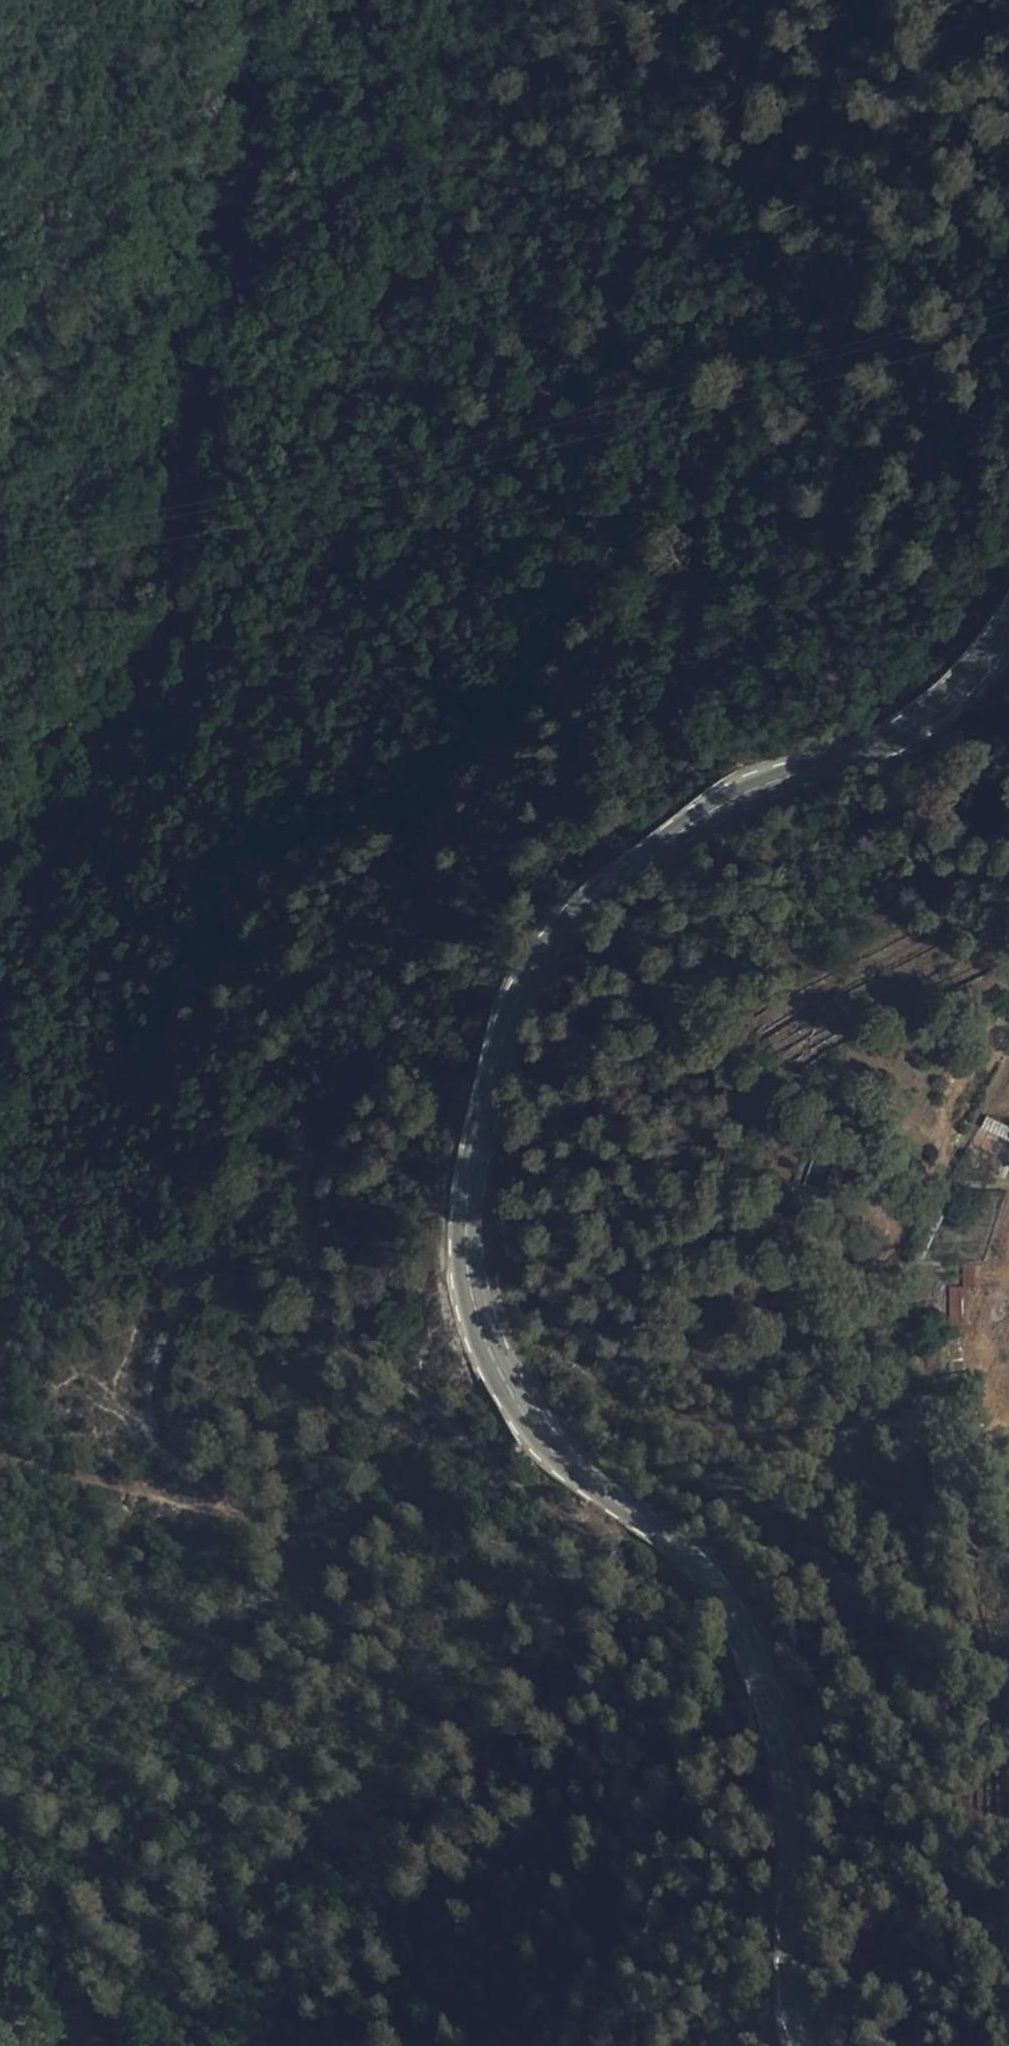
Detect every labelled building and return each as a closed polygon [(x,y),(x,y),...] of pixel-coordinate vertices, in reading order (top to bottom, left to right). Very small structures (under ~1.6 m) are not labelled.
[(989,1116),(983,1127),(1008,1141),(1008,1127),(989,1116)] [(852,1153),(840,1149),(836,1160),(849,1164),(852,1153)] [(933,1210),(945,1210),(955,1191),(943,1191),(933,1210)] [(937,1227),(945,1210),(933,1210),(924,1227),(937,1227)] [(975,1262),(963,1262),(964,1287),(976,1287),(975,1262)] [(950,1312),(962,1311),(962,1287),(949,1287),(950,1312)] [(963,1337),(962,1311),(950,1312),(950,1337),(959,1337),(963,1337)] [(963,1361),(959,1337),(946,1340),(950,1362),(963,1361)] [(963,1361),(950,1362),(955,1386),(968,1386),(963,1361)]
